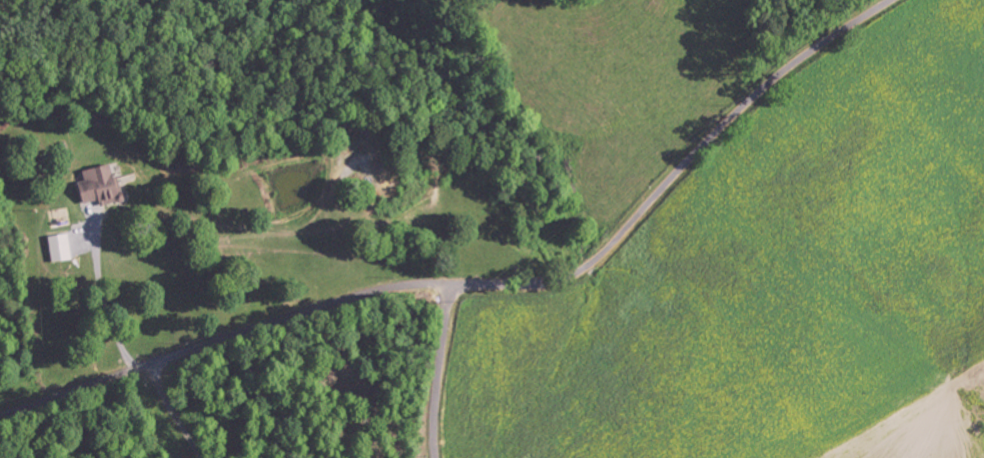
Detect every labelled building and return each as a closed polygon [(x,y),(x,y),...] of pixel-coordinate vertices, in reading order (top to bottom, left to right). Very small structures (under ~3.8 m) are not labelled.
[(79,204),(95,200),(97,207),(121,200),(114,178),(110,179),(105,163),(79,172),(82,180),(73,183),(79,204)]
